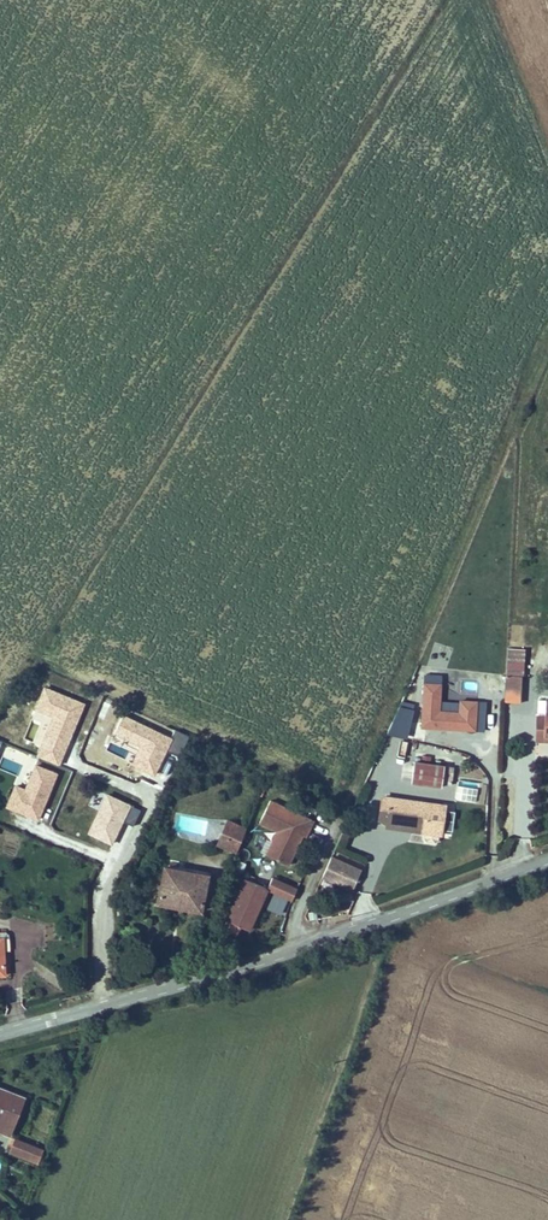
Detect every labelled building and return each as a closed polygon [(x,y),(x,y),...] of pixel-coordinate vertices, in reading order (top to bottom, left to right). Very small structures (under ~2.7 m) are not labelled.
[(524,650),(508,649),(506,676),(520,677),(523,677),(524,650)] [(520,677),(506,676),(505,696),(519,697),(520,677)] [(443,686),(424,685),(422,728),(477,731),(479,702),(460,701),(459,714),(442,713),(443,686)] [(545,736),(546,718),(538,717),(536,743),(547,743),(547,736),(545,736)] [(504,741),(520,741),(520,732),(504,732),(504,741)] [(455,767),(416,762),(414,784),(444,788),(445,783),(453,784),(455,767)] [(39,822),(59,775),(37,766),(27,792),(16,787),(7,808),(39,822)] [(142,812),(108,796),(91,834),(113,844),(123,823),(134,828),(142,812)] [(445,805),(381,796),(378,822),(386,823),(385,828),(441,836),(445,805)] [(290,864),(300,841),(303,835),(306,836),(314,820),(271,799),(260,822),(278,830),(273,841),(267,839),(262,851),(273,856),(290,864)] [(225,847),(236,852),(247,827),(240,825),(228,820),(218,844),(225,847)] [(354,894),(364,872),(331,857),(321,879),(354,894)] [(158,904),(201,913),(208,877),(165,869),(158,904)] [(297,889),(273,878),(268,891),(292,901),(297,889)] [(246,882),(227,923),(249,933),(268,892),(246,882)] [(301,901),(307,886),(300,884),(294,899),(301,901)] [(2,951),(9,950),(7,934),(4,931),(0,932),(0,975),(5,975),(2,951)] [(26,1098),(0,1089),(0,1133),(12,1137),(26,1098)] [(36,1165),(42,1150),(16,1139),(10,1154),(36,1165)]
